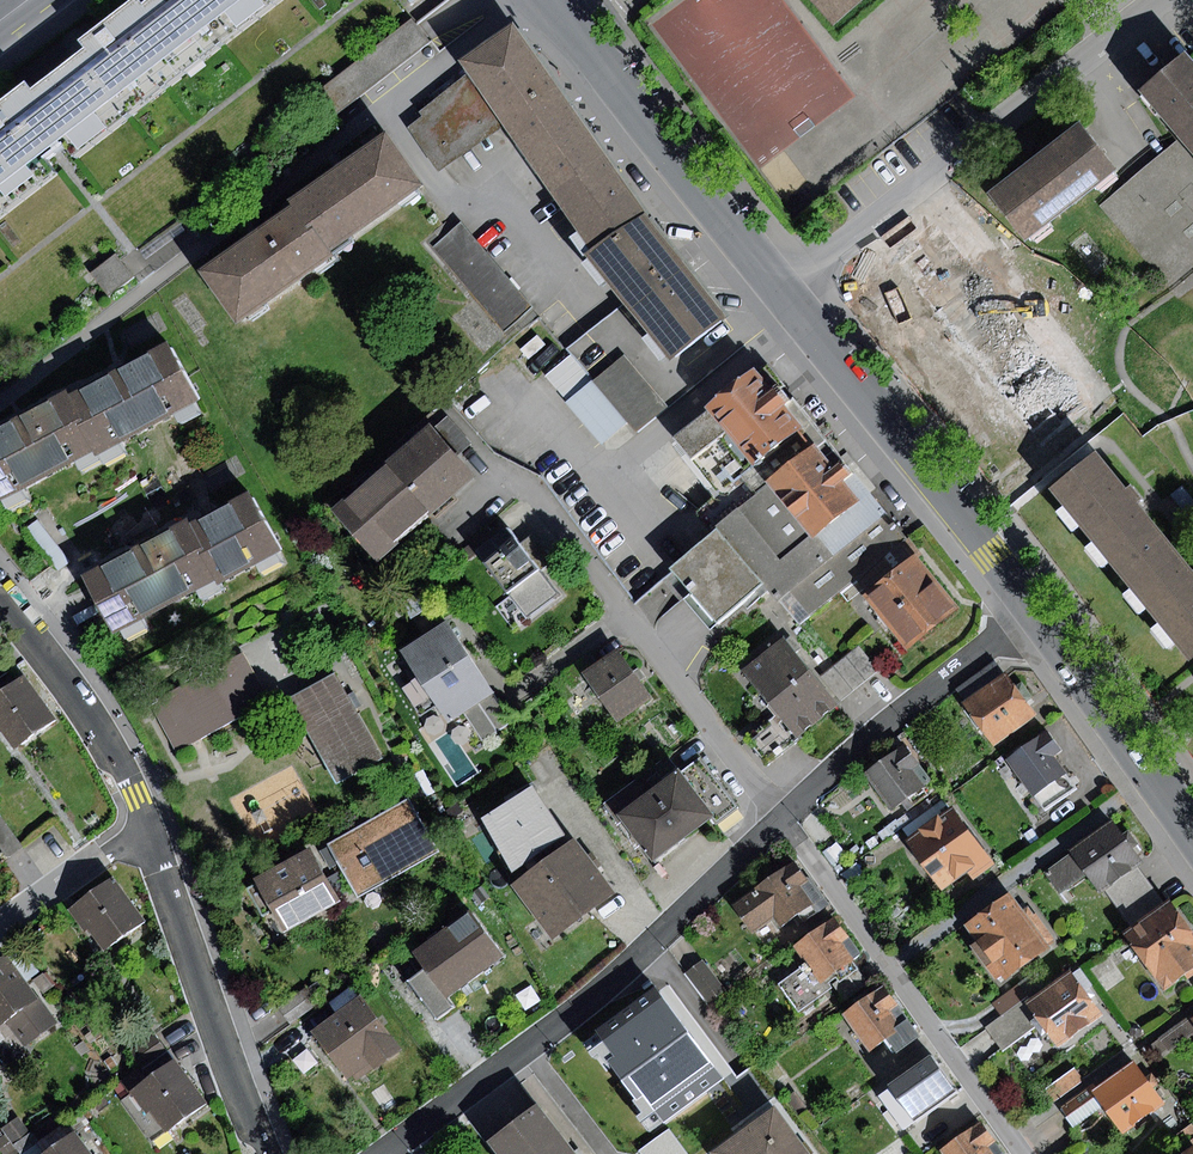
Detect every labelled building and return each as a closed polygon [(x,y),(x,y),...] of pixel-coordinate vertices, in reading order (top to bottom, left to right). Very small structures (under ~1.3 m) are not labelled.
[(224,42),(192,0),(148,0),(142,4),(139,0),(131,0),(109,17),(79,39),(85,47),(57,68),(105,131),(224,42)] [(224,42),(280,0),(192,0),(224,42)] [(835,25),(862,0),(813,0),(835,25)] [(421,31),(410,17),(315,92),(334,116),(429,41),(421,31)] [(504,125),(526,155),(580,115),(552,76),(511,22),(457,62),(466,75),(504,125)] [(1188,53),(1141,94),(1179,137),(1192,153),(1192,58),(1188,53)] [(105,131),(57,68),(31,88),(25,80),(0,99),(0,211),(105,131)] [(504,125),(466,75),(418,110),(423,116),(408,127),(441,171),(504,125)] [(611,157),(580,115),(526,155),(594,248),(649,208),(611,157)] [(1034,158),(987,193),(1023,240),(1115,171),(1080,124),(1034,158)] [(293,202),(328,251),(422,184),(384,132),(291,199),(293,202)] [(293,202),(198,270),(237,324),(332,256),(328,251),(293,202)] [(669,361),(729,317),(649,208),(594,248),(589,252),(626,303),(652,337),(669,361)] [(889,256),(1026,440),(1082,398),(946,214),(889,256)] [(533,306),(462,222),(433,247),(504,330),(533,306)] [(179,223),(141,251),(147,259),(185,231),(179,223)] [(116,254),(91,272),(108,296),(134,278),(116,254)] [(635,431),(667,408),(627,355),(652,337),(626,303),(566,348),(571,356),(546,374),(599,446),(629,423),(635,431)] [(68,395),(96,449),(98,453),(201,400),(170,342),(68,395)] [(858,582),(910,539),(761,360),(666,438),(716,498),(701,510),(717,529),(762,584),(800,629),(858,582)] [(0,425),(0,499),(96,449),(68,395),(66,391),(0,425)] [(428,424),(333,508),(376,558),(472,474),(428,424)] [(1051,491),(1120,575),(1166,537),(1139,503),(1144,499),(1137,491),(1132,485),(1125,490),(1096,454),(1051,491)] [(1171,495),(1192,521),(1192,499),(1182,486),(1171,495)] [(251,491),(190,524),(219,578),(222,583),(283,550),(251,491)] [(188,519),(82,576),(114,634),(219,578),(190,524),(188,519)] [(37,520),(26,529),(59,570),(70,561),(37,520)] [(559,593),(508,526),(477,549),(528,617),(559,593)] [(717,529),(671,567),(717,621),(762,584),(717,529)] [(1166,537),(1120,575),(1190,660),(1192,658),(1192,569),(1166,537)] [(910,539),(858,582),(865,591),(917,549),(910,539)] [(907,649),(959,607),(917,555),(865,597),(907,649)] [(446,620),(400,650),(447,722),(463,712),(494,691),(446,620)] [(786,636),(742,671),(777,715),(795,739),(840,705),(819,678),(786,636)] [(859,646),(834,666),(855,693),(880,672),(859,646)] [(149,702),(176,751),(198,739),(270,700),(243,651),(149,702)] [(599,664),(585,676),(619,723),(652,699),(618,651),(599,664)] [(585,676),(599,664),(590,652),(562,674),(572,686),(585,676)] [(957,689),(967,703),(1004,676),(994,662),(957,689)] [(819,678),(840,705),(855,693),(834,666),(819,678)] [(0,691),(0,728),(15,748),(58,715),(25,672),(0,691)] [(382,758),(334,673),(288,699),(337,783),(382,758)] [(965,704),(995,747),(1038,716),(1008,673),(1004,676),(967,703),(965,704)] [(513,721),(494,691),(463,712),(482,741),(513,721)] [(795,739),(777,715),(747,737),(768,766),(798,743),(795,739)] [(1047,729),(1007,758),(1035,797),(1066,774),(1054,757),(1063,751),(1047,729)] [(905,744),(864,773),(891,810),(908,798),(913,805),(928,795),(922,787),(932,781),(905,744)] [(668,753),(600,803),(634,848),(638,845),(651,862),(713,816),(718,823),(739,807),(701,756),(681,770),(668,753)] [(1077,788),(1066,774),(1035,797),(1046,812),(1077,788)] [(566,836),(534,785),(481,818),(513,870),(566,836)] [(408,798),(328,844),(359,898),(439,851),(408,798)] [(902,829),(909,839),(950,809),(943,799),(902,829)] [(909,839),(906,840),(941,889),(967,871),(973,880),(994,865),(953,807),(950,809),(909,839)] [(0,815),(0,846),(7,857),(23,847),(1,815),(0,815)] [(1114,823),(1043,872),(1059,895),(1088,875),(1099,891),(1105,888),(1138,865),(1141,862),(1114,823)] [(575,838),(511,886),(553,941),(617,893),(575,838)] [(271,913),(282,933),(340,901),(310,848),(254,879),(257,884),(248,889),(263,917),(271,913)] [(795,859),(732,904),(753,934),(772,920),(778,928),(793,917),(799,925),(828,905),(795,859)] [(856,862),(841,874),(857,887),(865,874),(856,862)] [(1167,906),(1138,865),(1105,888),(1134,929),(1167,906)] [(113,878),(72,909),(104,950),(145,918),(113,878)] [(1010,892),(965,924),(991,962),(985,966),(995,981),(1003,976),(1005,980),(1048,951),(1044,945),(1054,938),(1036,912),(1028,917),(1010,892)] [(1126,936),(1165,989),(1192,969),(1192,932),(1171,902),(1167,906),(1134,929),(1126,936)] [(425,970),(445,998),(502,956),(469,911),(413,953),(425,970)] [(836,918),(794,946),(806,964),(819,983),(834,973),(839,981),(858,968),(852,960),(861,954),(836,918)] [(0,959),(0,1025),(4,1022),(36,998),(3,956),(0,959)] [(702,958),(684,972),(708,1003),(726,989),(702,958)] [(819,983),(806,964),(778,983),(799,1013),(827,993),(819,983)] [(1069,971),(1026,1003),(1041,1023),(1059,1047),(1103,1015),(1085,992),(1093,986),(1079,968),(1071,974),(1069,971)] [(445,998),(425,970),(410,980),(437,1019),(452,1008),(445,998)] [(1033,970),(992,1002),(1001,1014),(1022,998),(1027,994),(1030,998),(1046,986),(1033,970)] [(884,985),(843,1014),(869,1051),(885,1040),(895,1054),(920,1036),(884,985)] [(338,1014),(360,997),(352,986),(329,1003),(338,1014)] [(606,1037),(644,1087),(703,1043),(666,993),(606,1037)] [(338,1014),(312,1033),(347,1079),(353,1075),(357,1080),(399,1049),(360,997),(338,1014)] [(55,1023),(36,998),(4,1022),(23,1047),(55,1023)] [(1022,998),(1001,1014),(985,1026),(1003,1051),(1041,1023),(1026,1003),(1022,998)] [(1192,1034),(1192,1021),(1192,1019),(1190,1016),(1159,1038),(1169,1051),(1192,1034)] [(165,1047),(152,1030),(127,1048),(140,1065),(165,1047)] [(174,1060),(165,1047),(140,1065),(112,1086),(122,1099),(174,1060)] [(931,1056),(889,1086),(914,1121),(956,1091),(931,1056)] [(174,1060),(122,1099),(153,1141),(206,1102),(174,1060)] [(1136,1061),(1093,1092),(1102,1106),(1122,1133),(1165,1103),(1136,1061)] [(1073,1067),(1044,1089),(1053,1101),(1082,1080),(1073,1067)] [(1102,1106),(1093,1092),(1089,1087),(1060,1108),(1073,1127),(1102,1106)] [(537,1103),(488,1141),(499,1153),(577,1153),(537,1103)] [(712,1153),(811,1153),(776,1107),(712,1153)] [(18,1117),(2,1128),(6,1134),(12,1143),(28,1132),(18,1117)] [(938,1148),(942,1153),(1006,1153),(981,1118),(938,1148)] [(74,1132),(67,1121),(39,1141),(21,1153),(43,1153),(74,1132)] [(12,1143),(20,1153),(21,1153),(39,1141),(31,1130),(28,1132),(12,1143)] [(43,1153),(90,1153),(74,1132),(43,1153)] [(6,1134),(0,1138),(0,1149),(3,1153),(20,1153),(12,1143),(6,1134)] [(1182,1153),(1185,1153),(1192,1148),(1192,1137),(1178,1149),(1182,1153)]
